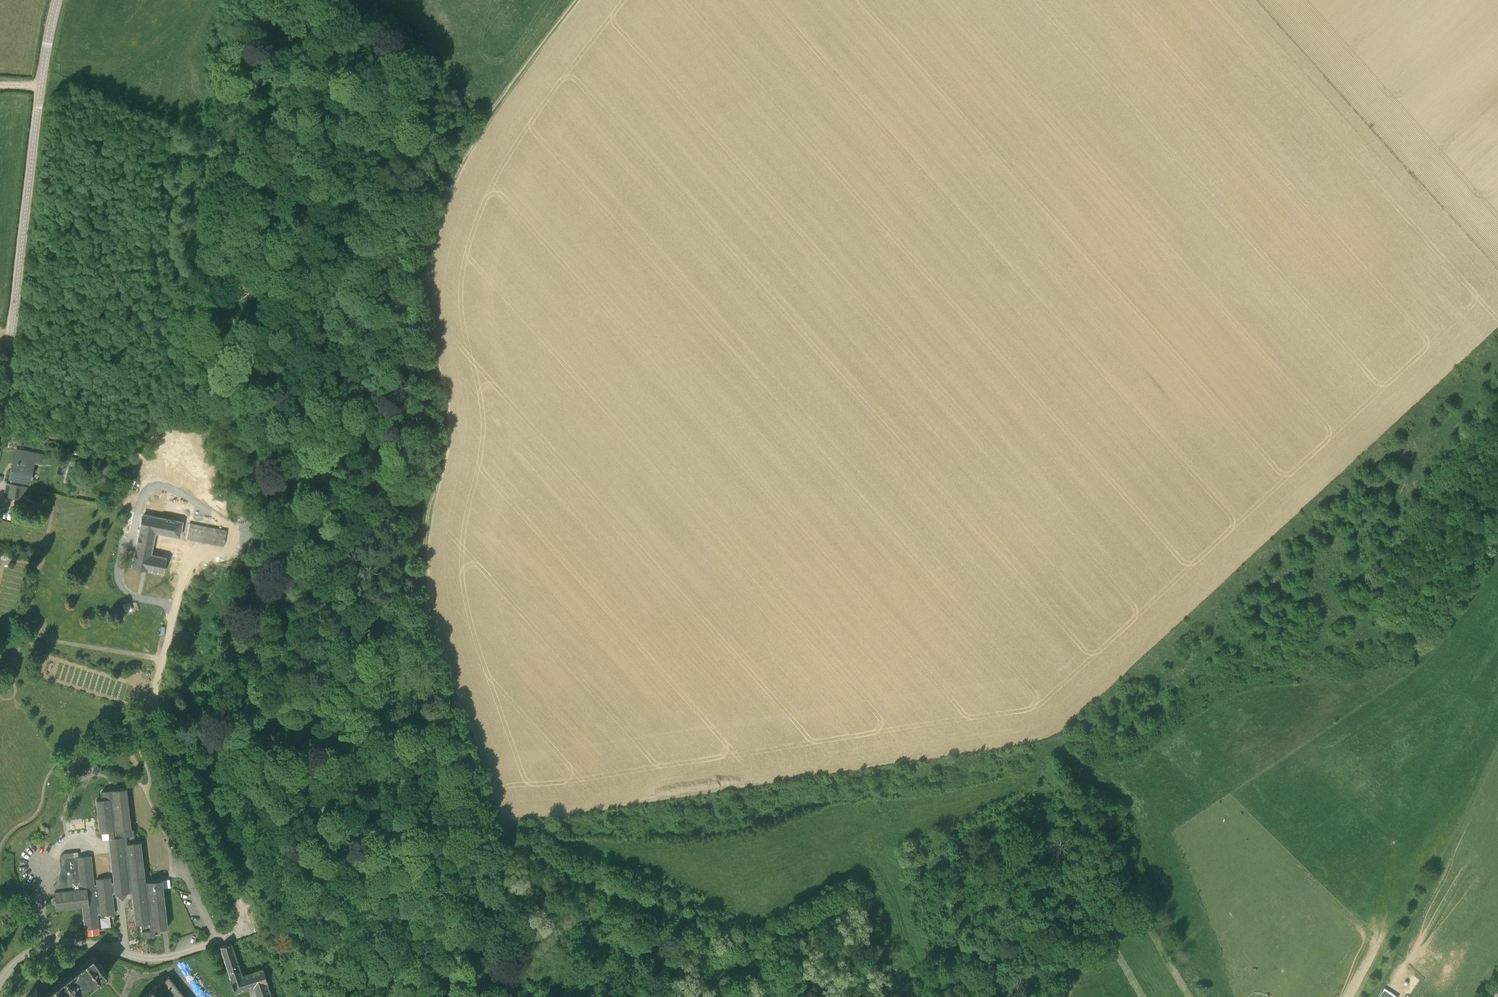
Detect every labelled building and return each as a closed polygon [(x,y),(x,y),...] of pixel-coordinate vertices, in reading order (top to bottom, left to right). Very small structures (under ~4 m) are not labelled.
[(43,464),(44,456),(17,450),(11,477),(12,477),(10,484),(8,483),(6,495),(25,499),(28,487),(18,484),(19,481),(30,483),(35,463),(43,464)] [(73,456),(70,466),(80,468),(82,458),(73,456)] [(148,489),(143,514),(173,520),(178,495),(148,489)] [(202,519),(200,525),(143,514),(136,547),(133,566),(143,568),(145,568),(162,572),(165,557),(160,556),(161,553),(151,551),(155,532),(224,545),(226,530),(211,527),(212,521),(202,519)] [(109,790),(104,790),(103,791),(102,791),(101,792),(101,793),(101,799),(96,799),(100,832),(108,831),(109,837),(111,852),(114,882),(111,882),(110,877),(96,879),(97,884),(94,884),(91,855),(79,856),(78,852),(64,853),(63,853),(62,854),(61,854),(61,855),(60,856),(60,857),(60,858),(60,859),(60,865),(60,868),(60,872),(64,872),(64,874),(59,875),(57,880),(54,885),(56,887),(56,891),(54,891),(55,896),(54,896),(53,897),(52,897),(52,898),(52,899),(51,900),(52,900),(52,901),(52,902),(53,903),(54,903),(55,903),(56,904),(56,908),(82,905),(85,925),(98,923),(97,914),(100,913),(101,915),(114,913),(113,901),(112,893),(115,893),(115,895),(116,894),(119,897),(126,896),(129,893),(129,891),(132,891),(136,923),(141,923),(141,925),(142,934),(142,935),(143,935),(143,936),(144,936),(145,936),(155,935),(154,929),(162,928),(167,928),(162,879),(145,881),(144,873),(140,841),(135,842),(134,831),(134,830),(133,829),(132,829),(132,828),(131,828),(126,788),(112,789),(109,790)] [(267,983),(268,983),(263,968),(242,975),(231,943),(220,946),(225,962),(235,993),(249,988),(252,996),(272,996),(267,983)] [(85,990),(86,991),(86,990),(90,986),(91,987),(91,986),(95,982),(96,983),(97,981),(100,979),(107,973),(102,967),(103,967),(98,961),(93,955),(85,961),(86,961),(82,964),(81,963),(80,964),(81,965),(77,968),(76,967),(75,968),(76,969),(72,972),(71,971),(70,972),(71,973),(42,995),(37,988),(26,996),(76,996),(85,990)] [(168,976),(155,987),(142,996),(185,996),(168,976)]
